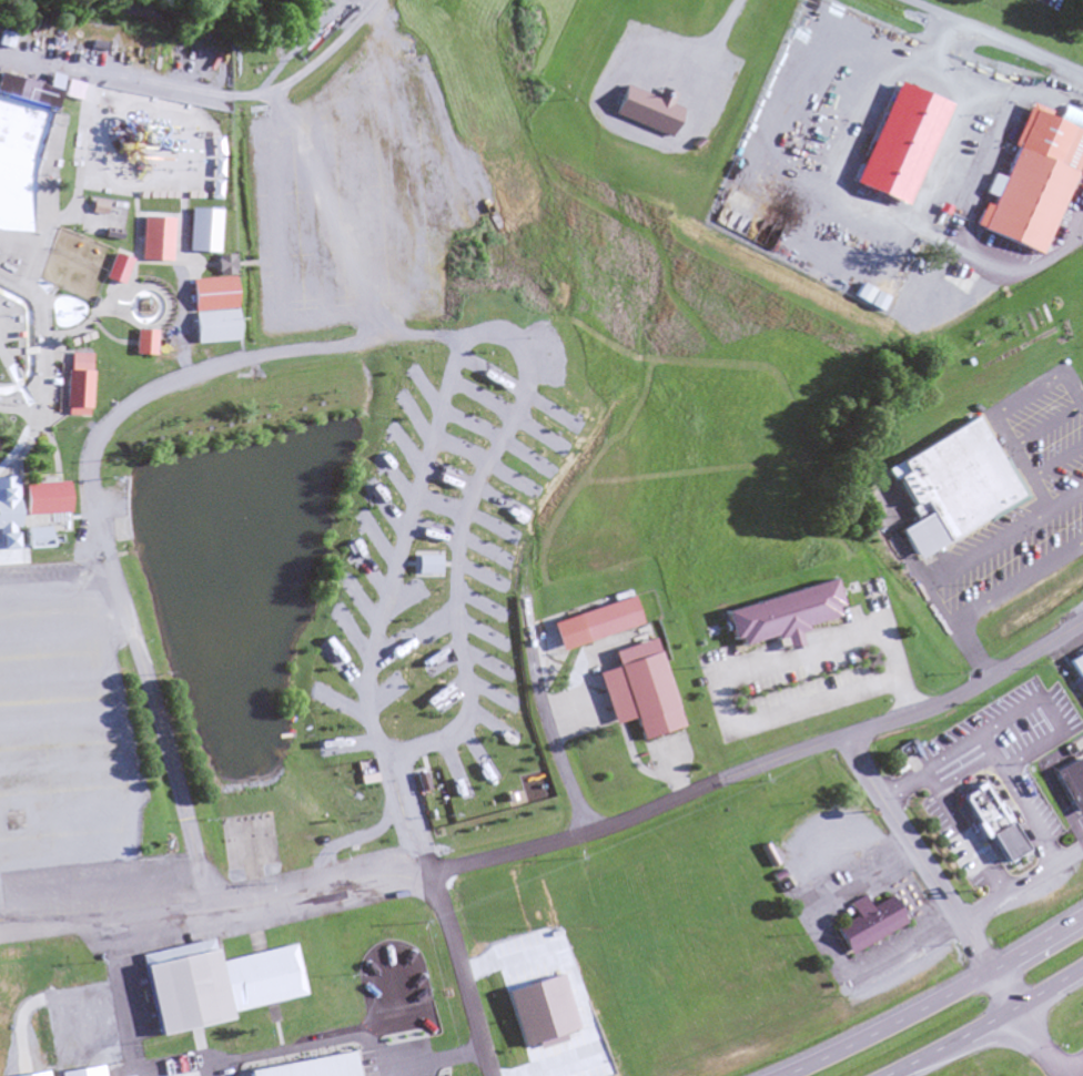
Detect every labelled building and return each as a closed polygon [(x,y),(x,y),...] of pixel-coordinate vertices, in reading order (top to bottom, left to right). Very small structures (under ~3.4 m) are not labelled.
[(52,108),(59,89),(0,71),(0,92),(52,108)] [(670,134),(615,110),(627,83),(656,95),(661,84),(677,91),(672,102),(682,106),(670,134)] [(1036,254),(1072,174),(1082,150),(1082,133),(1029,110),(978,229),(1036,254)] [(101,121),(144,122),(142,154),(99,152),(101,121)] [(100,164),(142,166),(141,197),(99,195),(100,164)] [(138,215),(133,257),(166,261),(171,219),(138,215)] [(113,251),(103,275),(118,282),(129,258),(113,251)] [(232,252),(216,254),(217,274),(233,273),(232,252)] [(191,278),(192,308),(235,306),(234,274),(191,278)] [(192,308),(194,341),(237,338),(235,306),(192,308)] [(135,327),(133,344),(133,352),(154,353),(155,328),(135,327)] [(90,353),(70,352),(69,367),(65,367),(64,403),(68,404),(67,414),(88,416),(88,406),(91,406),(93,369),(89,369),(90,353)] [(968,416),(1016,494),(915,556),(899,529),(914,520),(882,468),(968,416)] [(24,484),(27,514),(68,512),(67,480),(24,484)] [(19,526),(16,495),(0,495),(0,527),(19,526)] [(27,527),(27,546),(50,545),(49,525),(27,527)] [(122,529),(113,530),(114,542),(123,541),(122,529)] [(722,613),(831,578),(840,607),(832,609),(834,616),(792,629),(797,643),(786,648),(781,633),(733,649),(722,613)] [(580,612),(631,595),(642,623),(590,641),(580,612)] [(610,652),(650,639),(680,725),(641,742),(610,652)] [(1069,660),(1082,651),(1082,685),(1069,660)] [(1081,757),(1082,760),(1082,812),(1077,815),(1053,772),(1081,757)] [(1003,863),(1023,850),(980,783),(959,798),(1003,863)] [(833,926),(848,953),(902,923),(887,895),(868,905),(862,895),(848,903),(854,914),(833,926)] [(142,963),(213,947),(229,1019),(159,1035),(142,963)] [(329,1052),(308,1055),(312,1075),(333,1075),(329,1052)]
